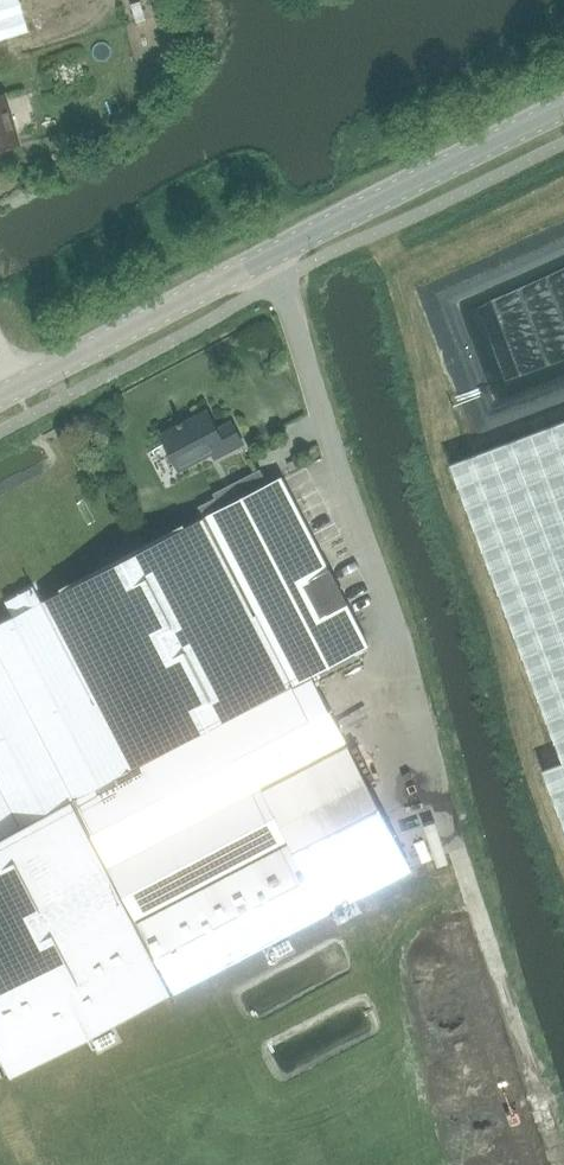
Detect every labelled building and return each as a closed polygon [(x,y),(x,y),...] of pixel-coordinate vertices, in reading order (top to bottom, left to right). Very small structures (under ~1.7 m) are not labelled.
[(26,31),(17,0),(0,0),(0,38),(26,31)] [(20,144),(5,94),(0,95),(0,150),(20,144)] [(214,458),(243,443),(232,422),(217,429),(207,410),(161,435),(179,469),(211,452),(214,458)] [(446,462),(562,759),(540,766),(563,828),(563,417),(446,462)] [(233,487),(259,475),(252,460),(226,473),(233,487)] [(292,685),(309,677),(369,646),(281,477),(223,507),(218,496),(199,506),(292,685)] [(41,602),(129,770),(292,685),(199,506),(183,514),(189,526),(41,602)] [(41,602),(33,587),(6,601),(13,616),(0,623),(0,837),(71,800),(129,770),(41,602)] [(129,770),(71,800),(108,870),(261,789),(346,745),(309,677),(292,685),(129,770)] [(108,870),(135,923),(289,842),(261,789),(108,870)] [(108,870),(71,800),(0,837),(0,1053),(12,1076),(172,993),(135,923),(108,870)] [(289,842),(135,923),(172,993),(326,912),(289,842)]
